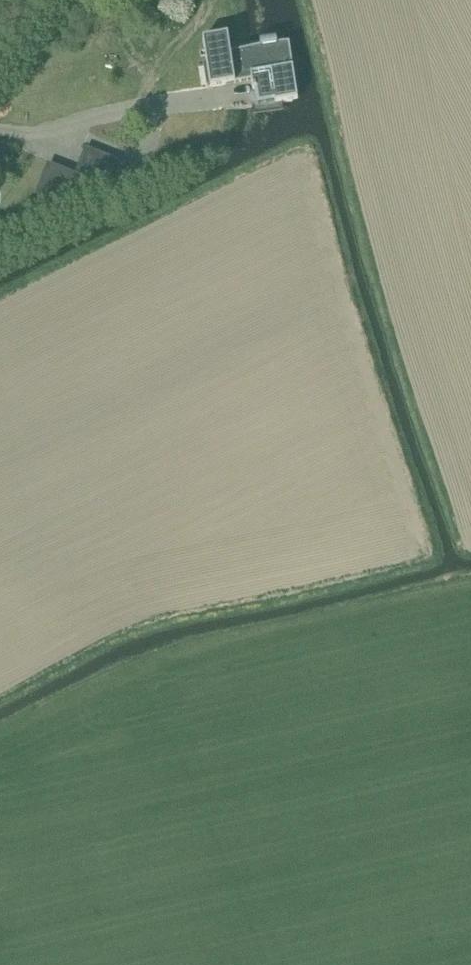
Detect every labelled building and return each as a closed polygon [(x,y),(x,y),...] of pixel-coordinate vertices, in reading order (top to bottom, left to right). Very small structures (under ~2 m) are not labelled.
[(229,36),(203,40),(207,64),(205,64),(205,66),(209,65),(212,87),(228,85),(227,79),(251,76),(253,90),(255,90),(258,106),(275,103),(275,104),(298,100),(298,99),(290,44),(277,46),(276,40),(260,42),(261,49),(237,53),(231,53),(229,36)] [(74,175),(107,189),(118,161),(85,148),(74,175)]
